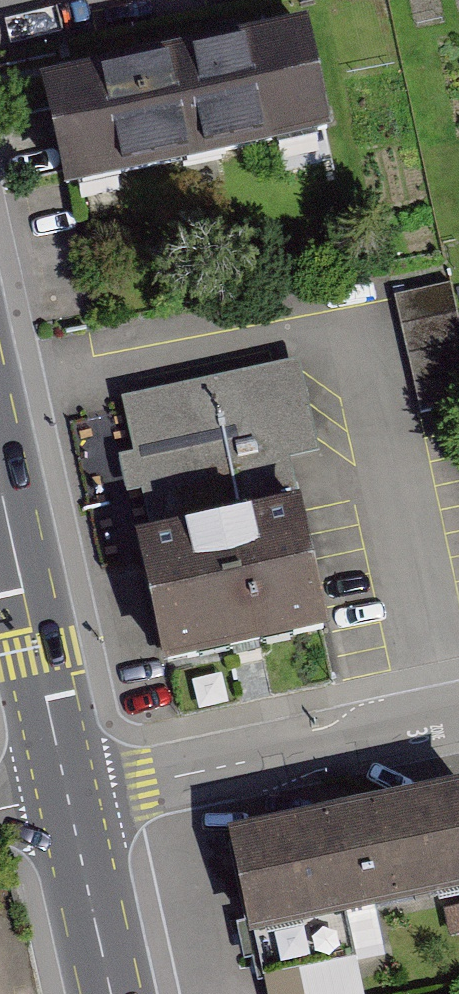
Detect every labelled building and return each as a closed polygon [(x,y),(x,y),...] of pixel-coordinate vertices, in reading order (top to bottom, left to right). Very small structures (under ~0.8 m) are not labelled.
[(308,22),(45,79),(67,179),(330,122),(308,22)] [(396,294),(420,414),(458,406),(458,327),(450,283),(396,294)] [(316,449),(296,357),(123,395),(135,448),(118,452),(127,490),(142,487),(150,525),(242,505),(233,467),(316,449)] [(327,618),(299,492),(242,505),(150,525),(138,527),(166,653),(327,618)] [(222,830),(246,937),(458,889),(458,777),(222,830)]
